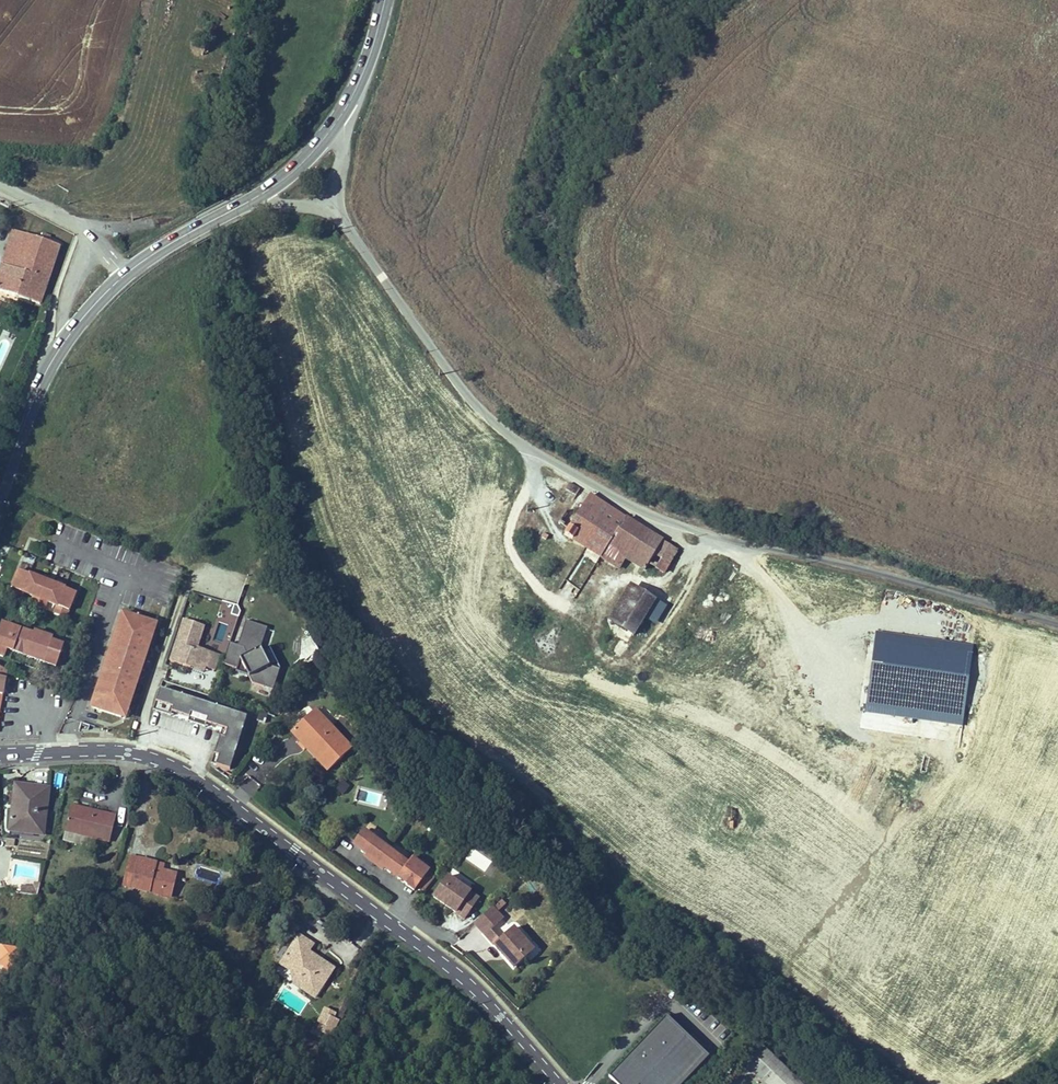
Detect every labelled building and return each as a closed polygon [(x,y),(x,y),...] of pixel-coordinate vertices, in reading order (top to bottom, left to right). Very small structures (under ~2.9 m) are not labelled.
[(40,305),(60,246),(49,242),(51,237),(46,235),(44,240),(14,230),(0,274),(0,292),(40,305)] [(602,557),(626,518),(612,509),(570,483),(566,489),(576,495),(559,524),(568,530),(565,535),(573,540),(578,533),(589,540),(586,548),(602,557)] [(626,518),(602,557),(620,568),(626,558),(643,529),(626,518)] [(543,538),(522,526),(517,535),(520,537),(522,535),(539,545),(543,538)] [(643,529),(626,558),(645,570),(649,564),(664,542),(643,529)] [(578,533),(573,540),(586,548),(589,540),(578,533)] [(664,542),(649,564),(663,573),(677,550),(664,542)] [(86,597),(29,575),(19,600),(76,623),(86,597)] [(634,587),(612,623),(634,636),(655,600),(634,587)] [(126,614),(123,612),(97,690),(101,691),(126,614)] [(97,702),(95,708),(122,717),(126,705),(130,707),(153,636),(149,635),(153,623),(126,614),(101,691),(97,690),(94,700),(97,702)] [(197,650),(204,628),(184,621),(170,663),(190,670),(192,665),(204,669),(214,673),(219,657),(197,650)] [(264,652),(261,647),(267,628),(246,621),(238,646),(229,643),(223,664),(237,669),(236,672),(249,676),(252,683),(273,690),(280,669),(271,666),(264,652)] [(3,623),(0,631),(0,656),(4,657),(7,648),(13,651),(16,644),(26,647),(25,651),(46,659),(53,638),(35,632),(34,634),(3,623)] [(875,631),(865,713),(964,724),(973,643),(875,631)] [(25,651),(26,647),(16,644),(13,651),(13,652),(45,663),(46,659),(25,651)] [(280,669),(270,649),(264,652),(271,666),(280,669)] [(203,674),(204,669),(192,665),(190,670),(203,674)] [(325,676),(317,668),(315,670),(323,678),(325,676)] [(323,678),(315,670),(308,678),(315,685),(323,678)] [(230,770),(247,717),(160,689),(155,707),(173,712),(189,718),(207,723),(223,728),(228,730),(216,765),(230,770)] [(173,712),(155,707),(153,710),(171,716),(173,712)] [(329,771),(351,750),(315,711),(292,732),(329,771)] [(207,723),(189,718),(188,722),(206,727),(207,723)] [(216,765),(228,730),(223,728),(212,764),(216,765)] [(18,811),(22,786),(16,785),(13,810),(18,811)] [(46,813),(49,789),(22,786),(18,811),(13,810),(10,831),(35,834),(38,812),(46,813)] [(110,841),(116,817),(71,806),(65,831),(97,838),(110,841)] [(43,835),(46,813),(38,812),(35,834),(43,835)] [(433,867),(417,855),(413,860),(370,825),(357,841),(364,847),(363,848),(369,853),(387,867),(393,872),(394,871),(400,876),(399,877),(415,890),(418,887),(420,884),(426,889),(438,874),(432,869),(433,867)] [(95,847),(97,838),(65,831),(63,840),(95,847)] [(472,848),(466,858),(486,871),(492,860),(472,848)] [(387,867),(369,853),(368,855),(385,869),(387,867)] [(177,875),(162,871),(156,869),(157,864),(130,857),(123,885),(172,897),(177,875)] [(179,869),(157,864),(156,869),(162,871),(177,875),(179,869)] [(238,877),(234,868),(229,870),(233,879),(238,877)] [(470,895),(449,878),(434,897),(463,921),(478,902),(470,895)] [(41,884),(35,883),(34,887),(22,886),(21,894),(38,896),(41,884)] [(503,918),(493,908),(475,924),(514,968),(534,950),(514,928),(500,940),(491,929),(503,918)] [(46,928),(48,918),(39,916),(37,925),(46,928)] [(335,968),(309,952),(314,945),(299,935),(285,957),(296,965),(294,970),(304,977),(307,980),(304,984),(319,993),(335,968)] [(20,948),(0,946),(0,955),(19,957),(20,948)] [(307,980),(304,977),(294,970),(296,965),(285,957),(280,964),(292,972),(294,984),(316,998),(319,993),(304,984),(307,980)] [(334,1031),(341,1016),(336,1013),(338,1008),(331,1005),(329,1010),(328,1010),(321,1025),(334,1031)] [(711,1057),(668,1017),(612,1077),(619,1083),(685,1083),(711,1057)] [(297,1029),(311,1038),(315,1032),(301,1023),(297,1029)] [(749,1064),(769,1083),(799,1083),(763,1049),(749,1064)]
